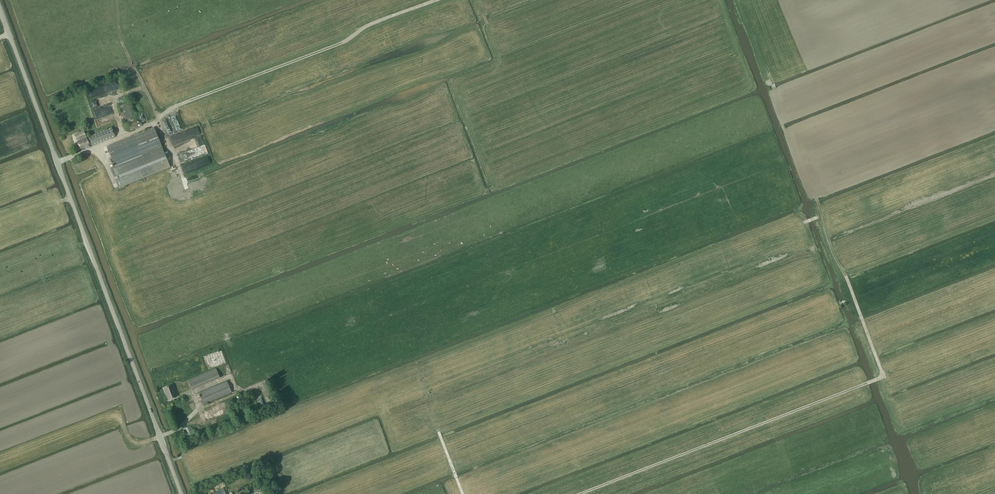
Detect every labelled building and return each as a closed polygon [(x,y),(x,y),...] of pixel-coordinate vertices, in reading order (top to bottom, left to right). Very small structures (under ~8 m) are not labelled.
[(129,102),(120,105),(130,131),(139,127),(129,102)] [(80,150),(94,145),(115,137),(112,127),(87,137),(84,131),(74,135),(76,140),(80,139),(80,140),(77,141),(80,150)] [(134,135),(107,146),(115,167),(110,168),(118,188),(144,177),(169,168),(170,167),(159,140),(154,127),(134,135)] [(193,389),(220,378),(216,369),(189,380),(193,389)] [(204,404),(232,392),(227,381),(199,393),(204,404)] [(169,400),(176,397),(172,385),(164,388),(169,400)] [(212,409),(204,412),(207,420),(215,417),(226,413),(223,403),(211,408),(212,409)] [(188,441),(196,438),(191,426),(183,429),(188,441)]
